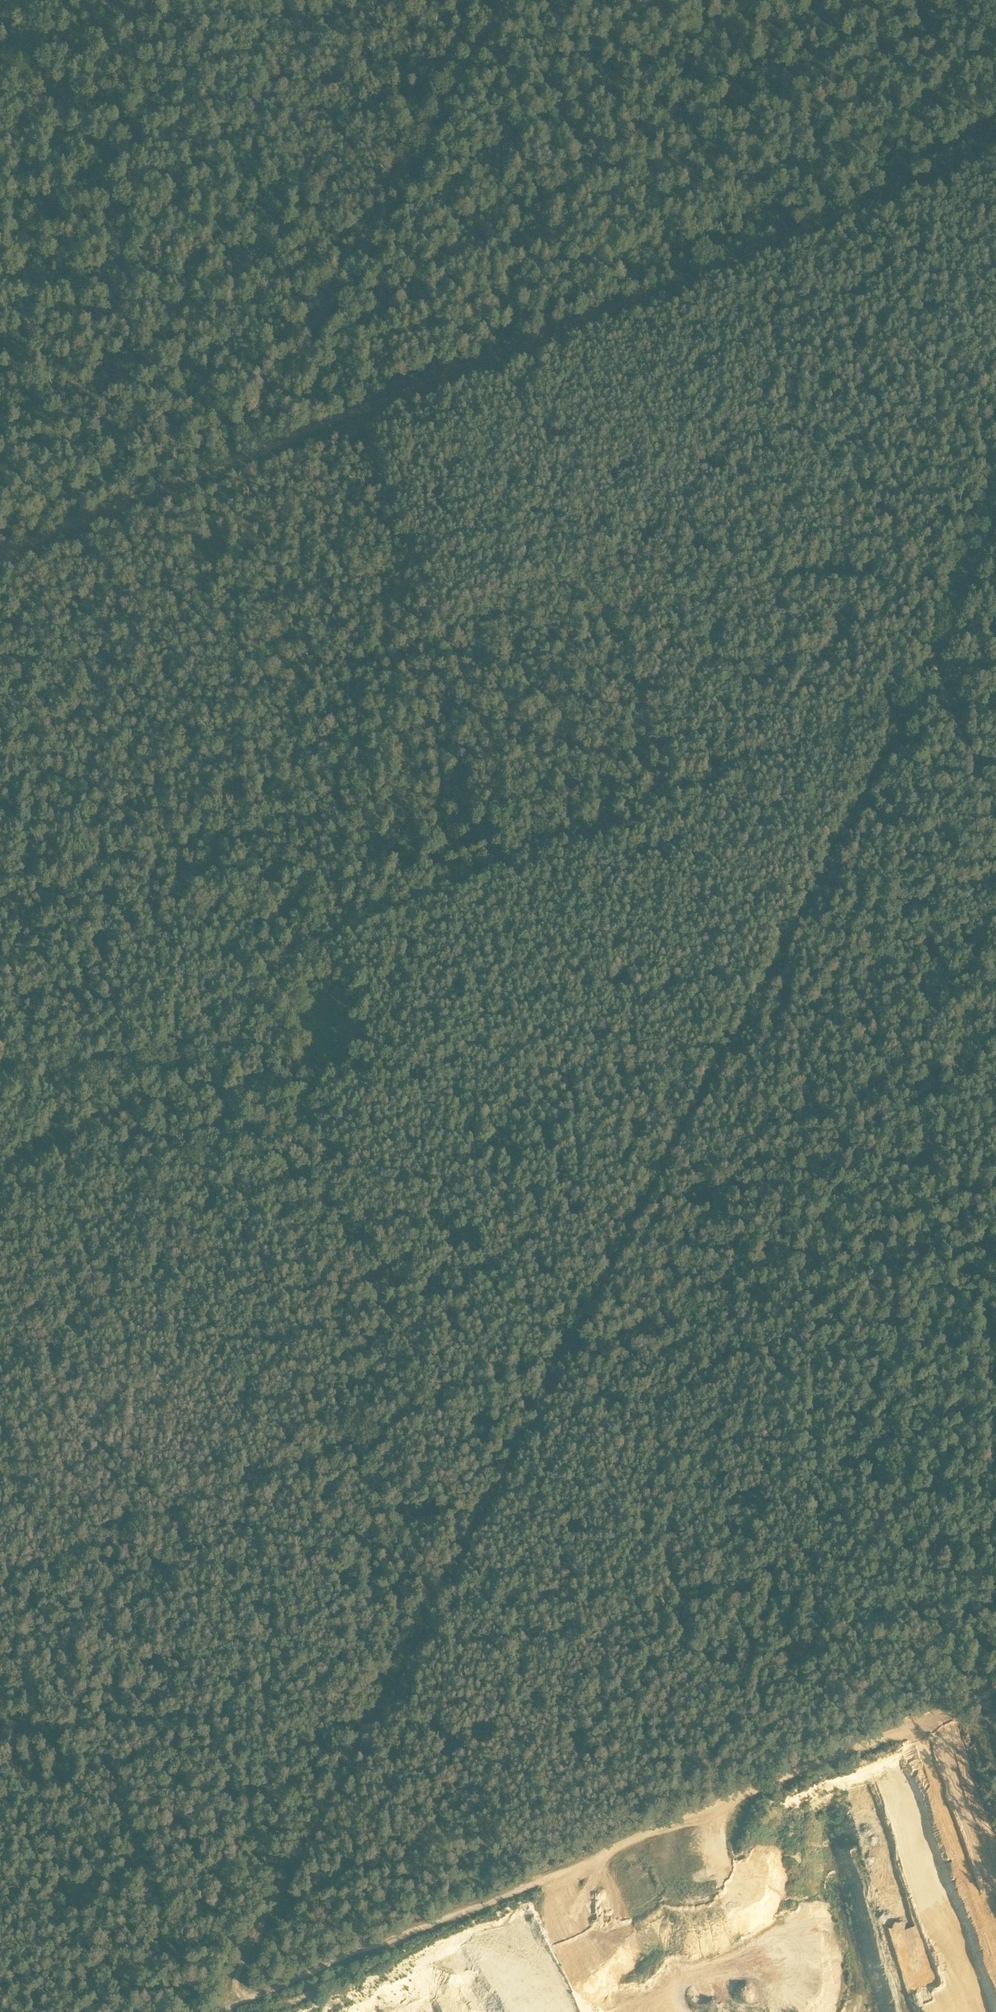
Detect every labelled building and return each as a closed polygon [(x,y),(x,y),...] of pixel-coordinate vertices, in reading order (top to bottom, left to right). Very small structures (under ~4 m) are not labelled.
[(901,694),(897,701),(906,705),(910,697),(901,694)]
